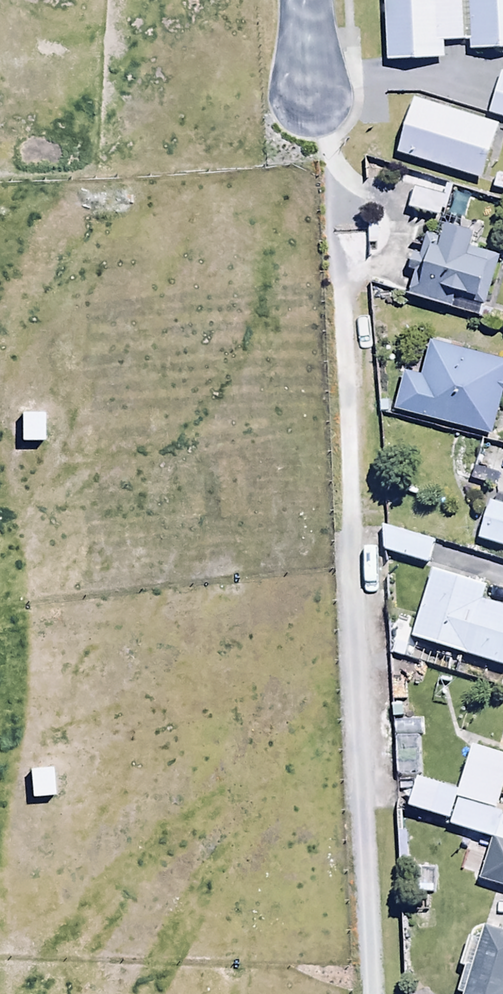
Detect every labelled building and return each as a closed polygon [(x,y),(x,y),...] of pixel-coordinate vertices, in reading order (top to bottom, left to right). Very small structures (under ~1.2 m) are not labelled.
[(389,63),(444,61),(443,42),(470,41),(470,52),(502,51),(502,0),(470,0),(470,1),(436,2),(436,0),(387,0),(389,63)] [(501,75),(488,114),(502,119),(502,76),(501,75)] [(499,127),(417,99),(399,153),(480,181),(499,127)] [(447,197),(417,189),(412,209),(441,218),(447,197)] [(416,274),(409,296),(478,317),(482,306),(487,307),(502,259),(471,249),(476,234),(447,225),(443,240),(427,236),(421,256),(414,254),(409,272),(416,274)] [(395,410),(492,437),(502,398),(502,361),(431,341),(422,375),(406,371),(395,410)] [(42,416),(19,416),(20,447),(43,447),(42,416)] [(500,495),(497,503),(492,501),(479,543),(502,550),(502,496),(500,495)] [(383,528),(383,553),(428,566),(435,544),(383,528)] [(485,602),(489,590),(433,573),(412,639),(502,667),(502,608),(485,602)] [(502,843),(502,815),(497,813),(502,792),(502,758),(471,749),(458,791),(416,779),(408,808),(452,822),(450,827),(491,839),(502,843)] [(52,773),(27,775),(29,803),(54,801),(52,773)] [(491,839),(478,884),(502,891),(502,843),(491,839)] [(485,929),(481,943),(470,940),(461,969),(465,970),(458,993),(502,993),(502,934),(485,929)]
